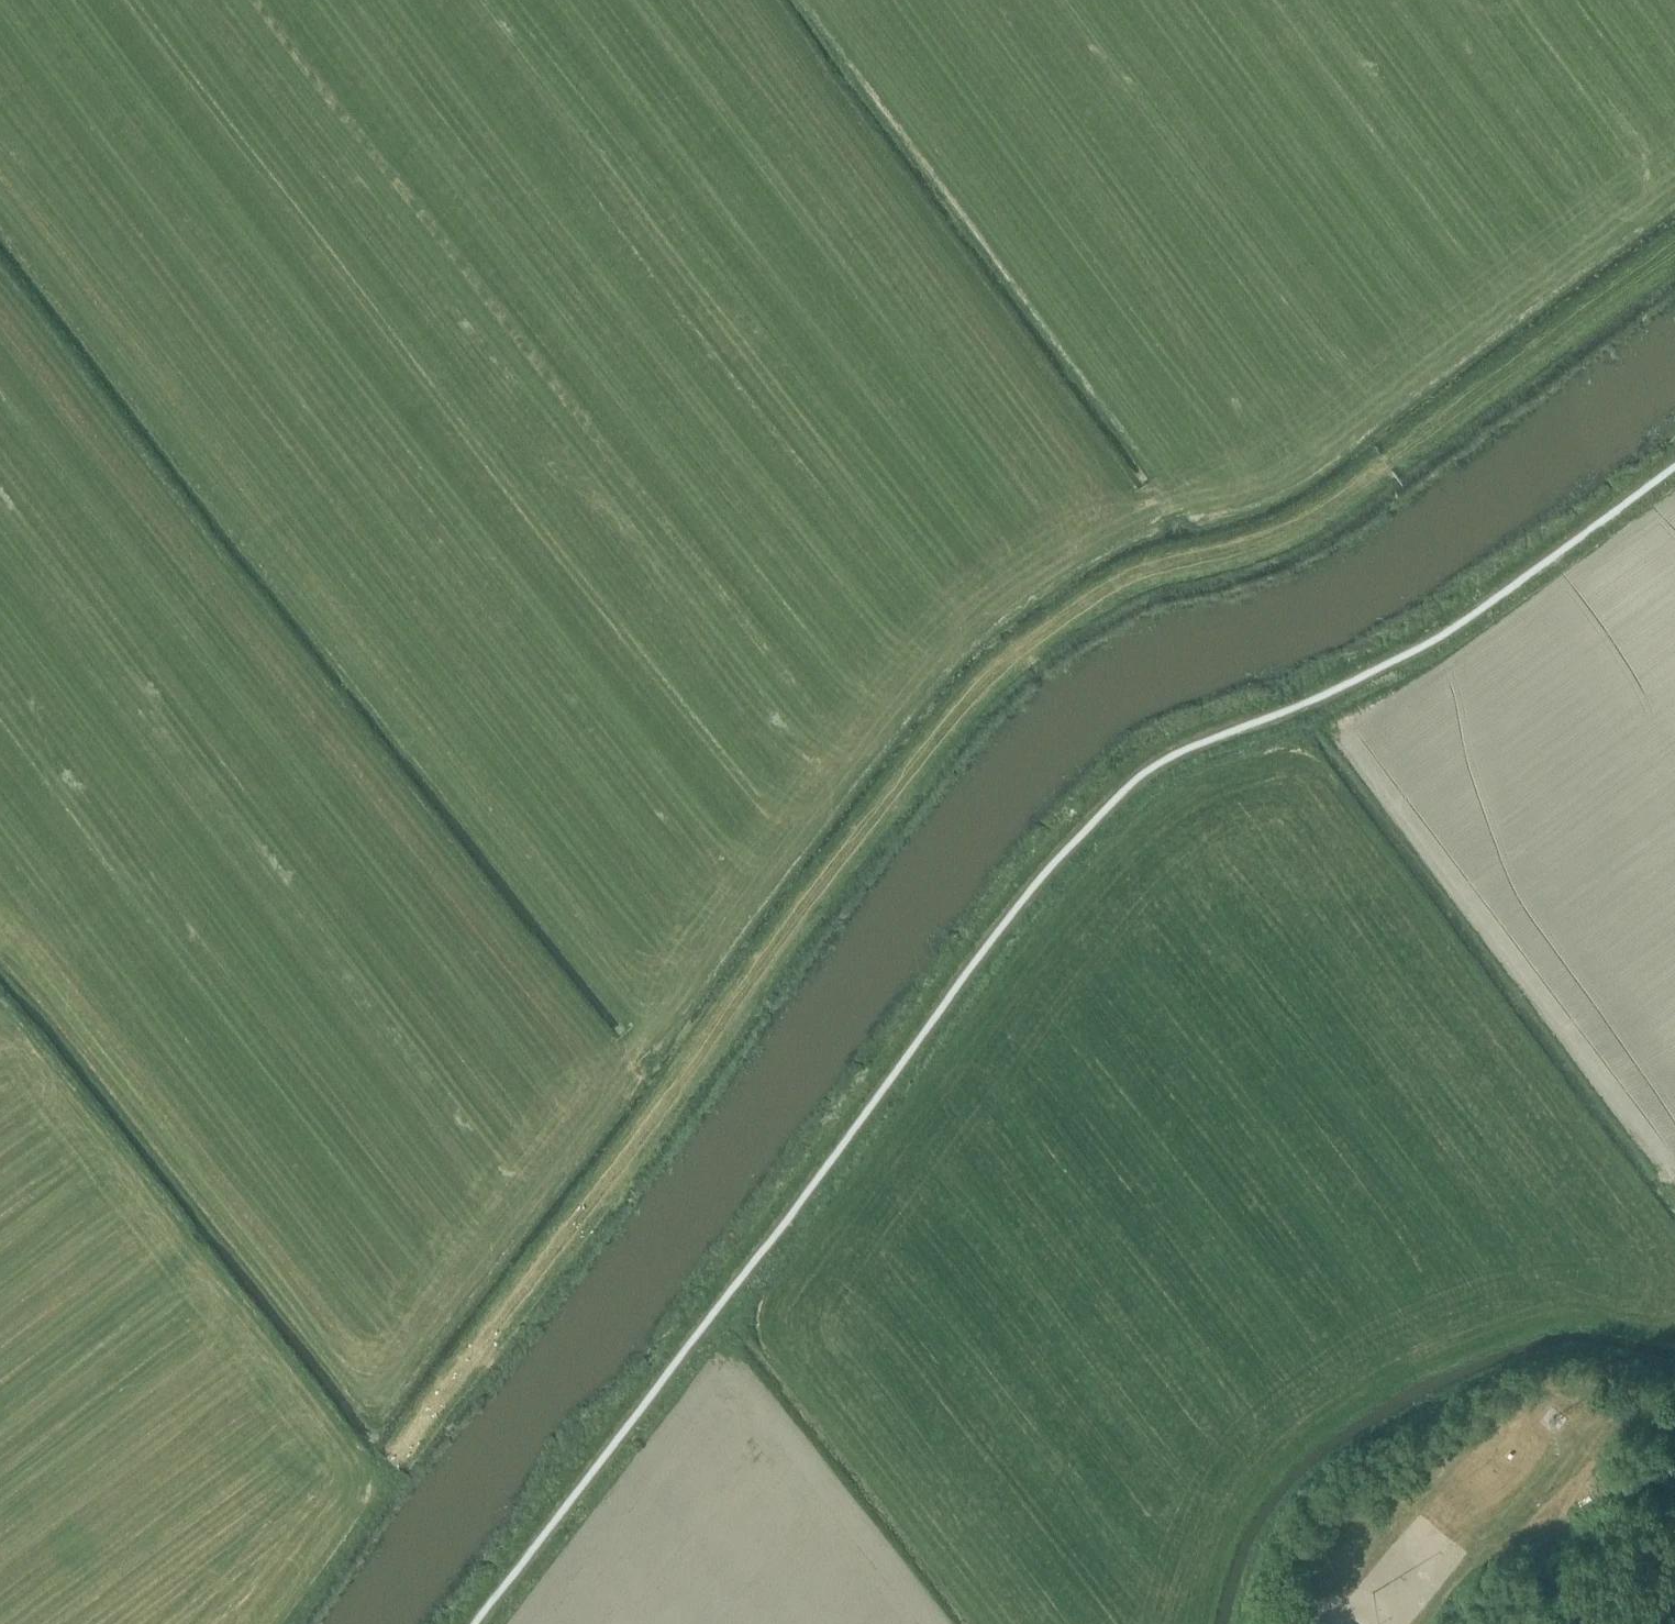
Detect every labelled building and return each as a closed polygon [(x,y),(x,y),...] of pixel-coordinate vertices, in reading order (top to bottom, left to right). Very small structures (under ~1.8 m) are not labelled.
[(1348,1615),(1358,1623),(1375,1623),(1385,1612),(1365,1595),(1348,1615)]
